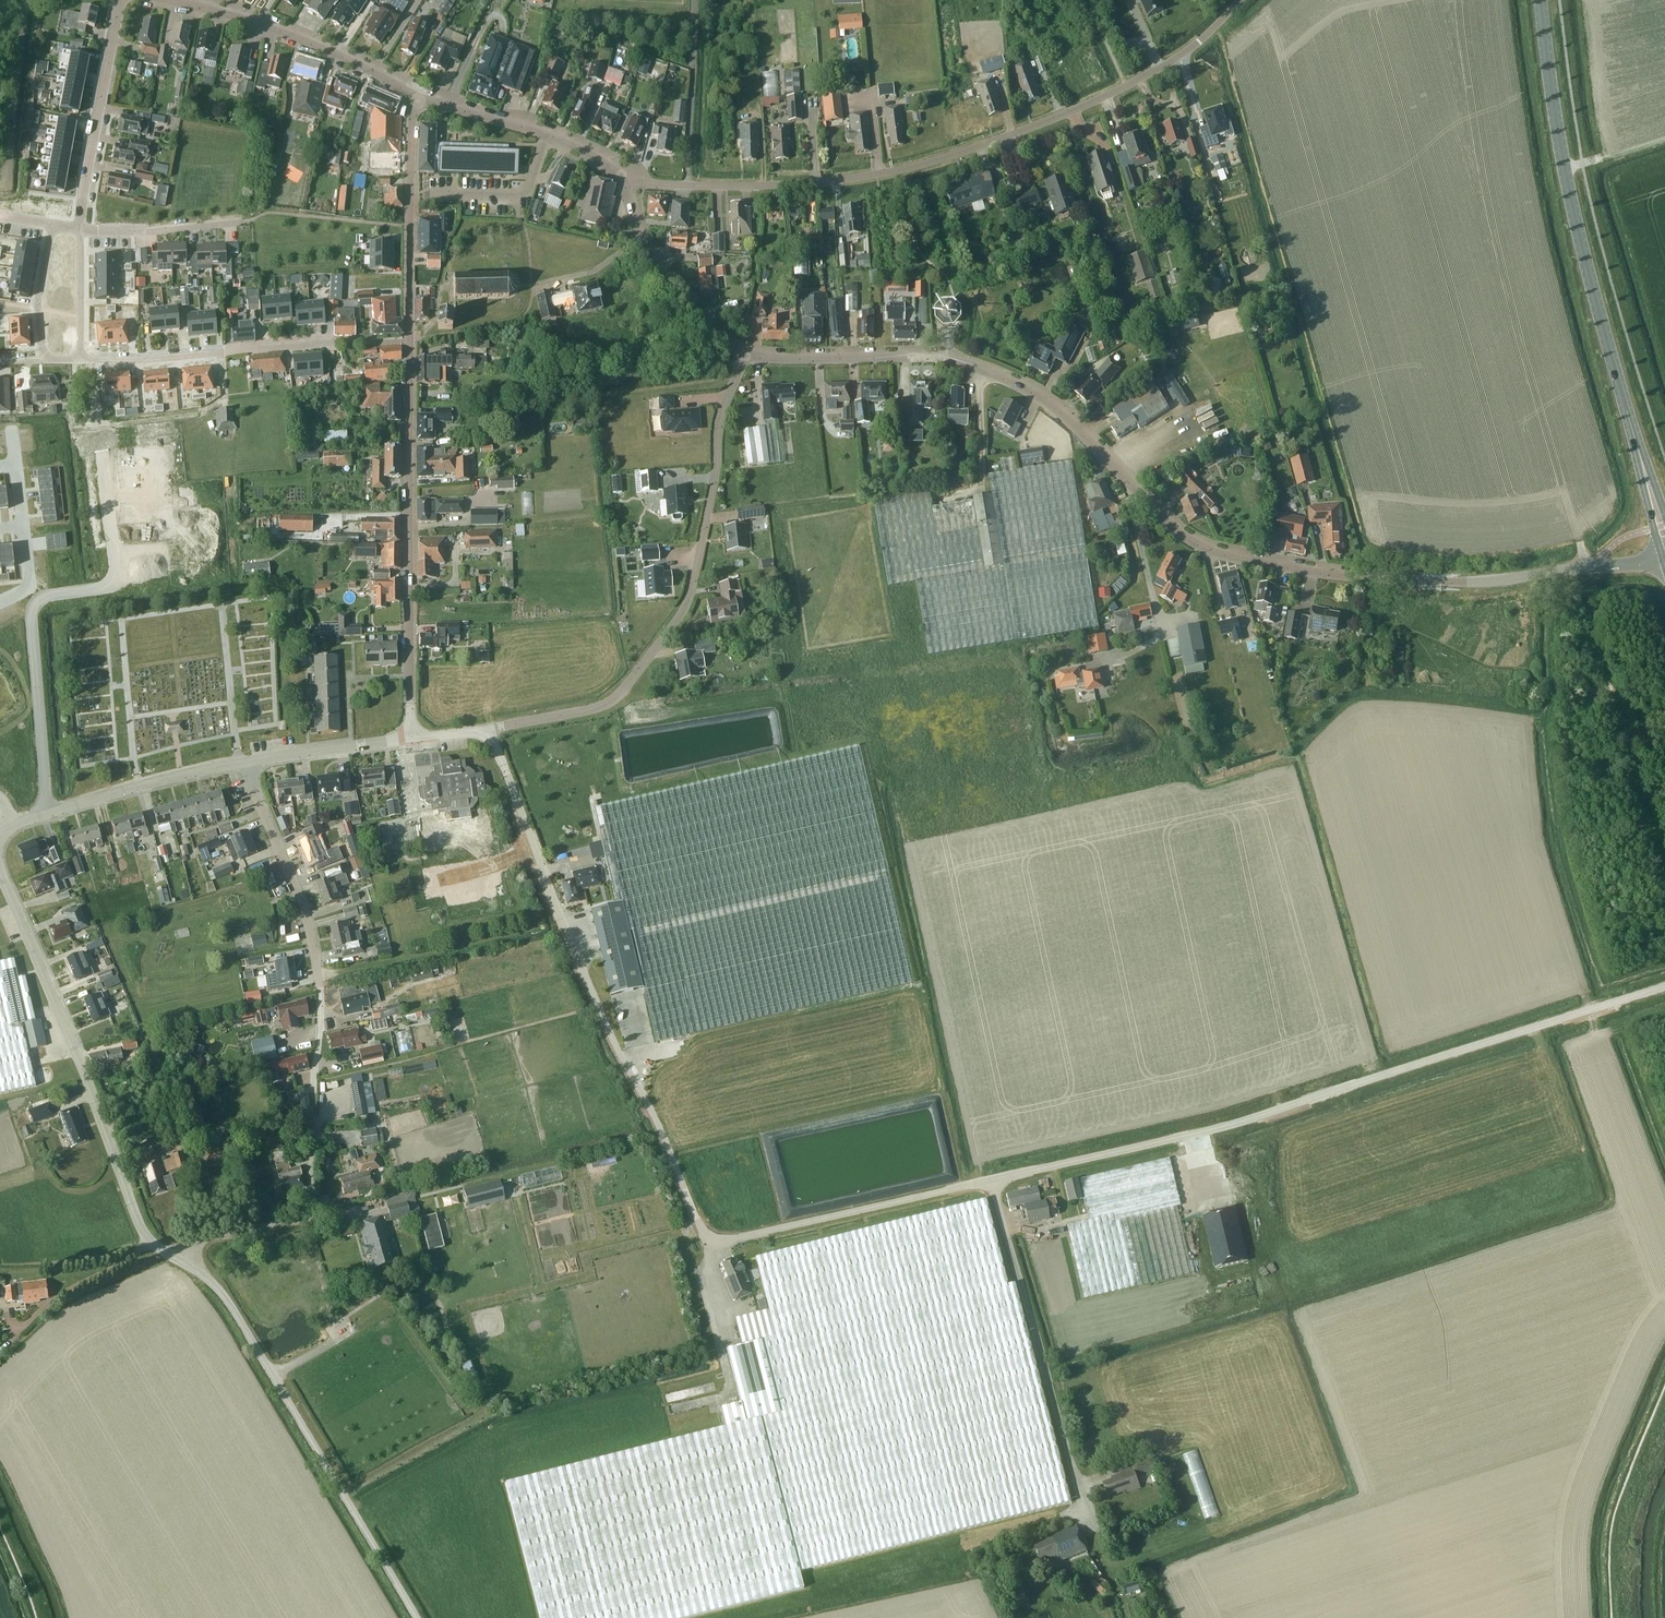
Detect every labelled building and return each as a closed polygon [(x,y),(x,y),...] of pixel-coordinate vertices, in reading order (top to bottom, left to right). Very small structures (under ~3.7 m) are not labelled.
[(302,4),(308,7),(306,10),(323,21),(335,3),(337,5),(340,0),(304,0),(302,4)] [(352,0),(341,0),(334,12),(336,13),(331,21),(345,30),(356,13),(347,7),(352,0)] [(380,44),(387,32),(389,33),(394,25),(407,3),(402,0),(388,0),(385,5),(383,5),(377,14),(375,13),(366,27),(368,29),(365,35),(380,44)] [(444,18),(455,2),(452,0),(444,0),(443,0),(435,12),(444,18)] [(1148,17),(1163,10),(1159,0),(1140,0),(1148,17)] [(956,17),(956,4),(944,4),(944,17),(956,17)] [(81,15),(68,12),(65,29),(73,30),(85,32),(86,25),(95,27),(98,10),(83,7),(81,15)] [(860,15),(838,17),(839,30),(862,28),(860,15)] [(149,65),(156,67),(160,46),(153,45),(156,31),(155,31),(157,22),(144,19),(142,31),(140,31),(138,43),(143,44),(141,54),(145,55),(144,63),(149,64),(149,65)] [(427,26),(415,21),(409,34),(406,33),(403,41),(404,42),(400,51),(407,53),(406,55),(411,57),(412,56),(414,56),(427,26)] [(160,46),(156,67),(166,68),(169,48),(188,52),(189,43),(188,42),(190,28),(175,25),(173,33),(170,32),(167,47),(160,46)] [(213,45),(215,35),(201,32),(197,50),(205,52),(203,61),(206,61),(212,62),(216,63),(219,46),(215,45),(213,45)] [(430,65),(445,71),(450,58),(458,62),(465,46),(440,35),(430,57),(433,58),(430,65)] [(533,52),(524,48),(491,36),(475,77),(474,76),(469,92),(493,101),(499,86),(522,94),(537,53),(533,52)] [(70,46),(82,48),(83,41),(71,39),(70,46)] [(62,55),(60,64),(69,65),(69,68),(87,71),(90,57),(83,56),(85,48),(64,45),(62,55)] [(252,79),(256,62),(248,60),(250,53),(232,48),(227,70),(244,74),(244,77),(252,79)] [(979,62),(983,75),(1006,68),(1003,55),(979,62)] [(564,63),(549,56),(541,75),(556,82),(564,63)] [(1046,70),(1041,56),(1034,58),(1040,73),(1046,70)] [(650,68),(653,60),(644,57),(641,65),(650,68)] [(286,61),(272,58),(268,73),(260,71),(256,88),(264,90),(265,86),(279,89),(286,61)] [(292,113),(318,117),(324,85),(316,83),(318,78),(317,77),(320,66),(297,59),(294,70),(290,69),(286,84),(298,87),(292,113)] [(47,72),(49,63),(37,61),(35,74),(43,75),(43,72),(47,72)] [(1033,76),(1034,75),(1029,61),(1011,67),(1018,84),(1019,83),(1023,93),(1025,93),(1028,102),(1039,98),(1035,86),(1036,86),(1033,76)] [(142,64),(129,62),(127,74),(139,76),(142,64)] [(592,63),(589,77),(601,80),(605,66),(592,63)] [(60,64),(59,69),(68,70),(66,79),(66,82),(67,82),(84,85),(87,71),(69,68),(69,65),(60,64)] [(620,86),(623,77),(624,75),(609,70),(605,81),(620,86)] [(802,120),(799,70),(785,71),(788,121),(802,120)] [(781,96),(780,71),(765,72),(767,97),(781,96)] [(357,83),(338,76),(337,79),(328,77),(322,100),(328,101),(327,106),(342,112),(347,99),(351,100),(357,83)] [(58,77),(57,82),(65,84),(64,92),(63,95),(64,95),(81,99),(84,85),(67,82),(66,82),(66,79),(58,77)] [(997,90),(993,79),(975,85),(979,95),(980,95),(985,108),(986,107),(989,117),(1001,113),(998,103),(1000,103),(996,91),(997,90)] [(236,93),(250,96),(254,83),(244,81),(239,83),(236,93)] [(542,103),(556,110),(561,100),(562,100),(567,91),(559,88),(561,85),(553,81),(542,103)] [(35,89),(43,90),(44,83),(36,82),(35,89)] [(182,99),(185,84),(177,83),(175,98),(182,99)] [(877,85),(878,96),(894,95),(893,83),(877,85)] [(582,103),(579,101),(572,118),(584,124),(592,107),(597,90),(587,87),(582,103)] [(396,155),(399,155),(399,153),(400,120),(400,119),(393,116),(391,115),(396,102),(368,89),(362,103),(366,105),(365,108),(372,111),(371,120),(371,152),(371,154),(396,155)] [(41,98),(49,100),(50,92),(42,91),(41,98)] [(55,91),(54,96),(63,97),(60,110),(79,113),(81,99),(64,95),(63,95),(64,92),(55,91)] [(839,94),(822,96),(825,122),(843,120),(839,94)] [(782,97),(765,98),(765,106),(782,105),(782,97)] [(612,134),(618,120),(619,118),(616,116),(619,109),(606,102),(602,110),(600,109),(592,127),(600,131),(601,129),(612,134)] [(903,124),(903,120),(901,107),(883,109),(885,124),(886,124),(888,134),(889,134),(891,147),(902,145),(901,135),(903,135),(901,124),(903,124)] [(1201,132),(1206,148),(1219,144),(1216,136),(1226,132),(1228,136),(1234,134),(1230,122),(1226,123),(1220,107),(1204,112),(1210,130),(1201,132)] [(686,109),(676,108),(674,122),(684,123),(686,109)] [(136,119),(122,116),(119,131),(140,135),(142,125),(148,127),(151,114),(137,111),(136,119)] [(638,113),(635,120),(629,117),(622,132),(624,133),(622,138),(621,139),(622,142),(628,144),(636,148),(649,118),(638,113)] [(855,140),(857,153),(869,151),(867,141),(869,141),(867,130),(869,130),(867,113),(849,115),(851,130),(852,130),(852,131),(847,132),(846,134),(846,138),(848,140),(853,140),(854,140),(855,140)] [(153,114),(152,121),(158,123),(159,120),(161,121),(162,117),(159,117),(160,115),(153,114)] [(50,116),(49,121),(58,123),(56,131),(56,134),(74,137),(77,123),(60,120),(60,118),(50,116)] [(249,127),(257,129),(260,120),(251,118),(249,127)] [(1163,125),(1170,146),(1184,142),(1177,121),(1163,125)] [(744,161),(756,161),(756,154),(757,154),(757,141),(758,141),(758,123),(739,124),(740,141),(742,141),(742,149),(744,149),(744,161)] [(658,137),(656,151),(671,154),(675,128),(654,124),(652,135),(658,137)] [(420,125),(418,173),(434,174),(434,171),(438,172),(438,174),(513,177),(513,171),(518,172),(519,152),(508,152),(508,147),(435,144),(436,126),(420,125)] [(776,160),(788,160),(787,140),(790,140),(789,126),(771,127),(773,150),(775,150),(776,160)] [(48,130),(47,135),(56,136),(54,145),(54,147),(72,151),(74,137),(56,134),(56,131),(48,130)] [(1143,143),(1140,133),(1125,138),(1128,148),(1127,148),(1131,162),(1133,161),(1146,157),(1149,156),(1145,142),(1143,143)] [(1186,140),(1192,158),(1200,155),(1194,138),(1186,140)] [(136,155),(147,158),(150,143),(132,140),(130,148),(116,145),(113,160),(134,164),(136,155)] [(38,144),(30,143),(29,151),(37,152),(38,144)] [(45,143),(44,148),(53,150),(52,159),(51,161),(69,165),(72,151),(54,147),(54,145),(45,143)] [(328,163),(339,165),(341,154),(330,152),(328,163)] [(1105,153),(1093,157),(1089,158),(1089,159),(1081,162),(1086,179),(1095,176),(1100,193),(1111,189),(1112,194),(1118,192),(1116,187),(1105,153)] [(396,155),(371,154),(371,169),(396,169),(396,155)] [(1223,169),(1225,175),(1228,174),(1222,155),(1212,158),(1216,172),(1223,169)] [(43,157),(42,162),(51,163),(49,172),(49,175),(67,178),(69,165),(51,161),(52,159),(43,157)] [(159,174),(167,176),(169,166),(161,165),(159,174)] [(1141,188),(1134,166),(1122,170),(1129,191),(1141,188)] [(572,173),(559,167),(552,184),(547,195),(559,200),(564,190),(572,173)] [(39,175),(48,177),(46,189),(64,193),(67,178),(49,175),(49,172),(40,170),(39,175)] [(137,171),(135,179),(152,182),(154,175),(137,171)] [(959,178),(960,181),(943,187),(950,207),(992,193),(985,172),(968,178),(967,176),(959,178)] [(110,173),(107,187),(128,191),(131,177),(110,173)] [(1067,188),(1063,177),(1047,183),(1053,202),(1050,203),(1053,211),(1056,210),(1057,214),(1076,208),(1069,187),(1067,188)] [(612,198),(616,185),(590,179),(581,221),(608,227),(615,198),(612,198)] [(343,185),(340,209),(348,210),(351,186),(343,185)] [(384,195),(384,208),(403,208),(403,189),(389,189),(389,195),(384,195)] [(1014,197),(1019,210),(1041,202),(1036,189),(1014,197)] [(152,190),(151,200),(166,202),(167,193),(152,190)] [(42,203),(42,193),(30,193),(30,203),(42,203)] [(648,197),(647,215),(665,216),(666,214),(671,215),(670,227),(688,228),(690,202),(672,201),(672,202),(667,202),(667,198),(648,197)] [(529,214),(538,217),(543,203),(534,200),(529,214)] [(751,208),(743,209),(743,204),(731,205),(731,218),(729,221),(729,226),(732,226),(732,235),(752,234),(751,208)] [(861,214),(858,214),(857,206),(843,208),(844,218),(842,218),(844,236),(863,234),(861,214)] [(782,218),(781,208),(766,209),(767,219),(772,219),(772,216),(778,216),(778,218),(782,218)] [(819,221),(834,220),(833,208),(817,210),(819,221)] [(449,234),(448,216),(439,215),(439,220),(418,220),(418,256),(440,256),(441,234),(449,234)] [(710,241),(710,232),(702,231),(701,240),(710,241)] [(696,239),(696,238),(697,236),(697,235),(688,235),(670,234),(669,248),(687,249),(687,244),(696,244),(696,241),(696,240),(696,239)] [(725,252),(724,234),(712,234),(713,253),(725,252)] [(599,240),(597,247),(607,249),(609,242),(599,240)] [(370,257),(393,257),(393,244),(370,243),(370,257)] [(171,271),(171,265),(171,244),(157,245),(157,254),(152,254),(152,269),(157,269),(157,271),(171,271)] [(186,244),(171,244),(171,265),(185,265),(185,269),(191,269),(191,253),(186,253),(186,244)] [(849,261),(847,244),(837,245),(840,268),(856,267),(855,260),(849,261)] [(191,253),(191,269),(191,274),(197,274),(197,267),(211,267),(211,265),(211,245),(197,245),(197,253),(191,253)] [(225,245),(211,245),(211,265),(222,265),(222,267),(225,267),(225,276),(231,276),(231,254),(225,254),(225,245)] [(18,248),(16,261),(37,265),(39,252),(18,248)] [(135,250),(136,264),(147,263),(146,250),(135,250)] [(1128,258),(1136,283),(1155,277),(1147,252),(1128,258)] [(697,256),(699,268),(713,266),(711,254),(697,256)] [(393,257),(370,257),(370,271),(392,271),(393,257)] [(793,258),(794,276),(805,275),(805,258),(793,258)] [(94,260),(94,275),(116,275),(116,260),(94,260)] [(16,261),(14,273),(35,277),(37,265),(16,261)] [(716,268),(717,277),(726,276),(725,267),(716,268)] [(243,279),(254,277),(253,268),(242,269),(243,279)] [(717,277),(716,268),(700,270),(703,293),(719,291),(717,277)] [(14,273),(12,285),(33,289),(35,277),(14,273)] [(510,274),(507,273),(455,274),(456,300),(507,299),(513,297),(516,293),(518,288),(518,283),(517,280),(514,277),(510,274)] [(329,299),(341,300),(343,275),(330,274),(329,299)] [(94,275),(94,289),(116,289),(116,275),(94,275)] [(298,284),(306,284),(305,275),(297,276),(298,284)] [(317,282),(324,287),(330,280),(322,275),(317,282)] [(1162,297),(1156,280),(1146,284),(1151,300),(1162,297)] [(602,309),(596,282),(571,287),(572,290),(566,291),(566,290),(537,296),(543,329),(557,326),(554,315),(560,314),(559,308),(574,304),(577,315),(602,309)] [(903,294),(907,294),(907,282),(885,282),(885,294),(903,294)] [(924,298),(925,282),(915,282),(915,298),(924,298)] [(12,285),(10,298),(30,301),(33,289),(12,285)] [(41,285),(41,342),(64,342),(64,285),(41,285)] [(209,288),(211,304),(218,303),(217,287),(209,288)] [(94,289),(95,304),(116,304),(116,289),(94,289)] [(434,289),(426,289),(426,299),(414,300),(415,321),(429,320),(429,312),(435,312),(434,289)] [(373,300),(372,293),(357,294),(358,301),(360,301),(360,308),(370,308),(372,336),(403,334),(402,320),(396,320),(395,299),(373,300)] [(754,312),(766,314),(769,295),(757,293),(754,312)] [(802,294),(803,340),(822,340),(822,317),(826,317),(826,293),(802,294)] [(846,311),(856,311),(857,296),(846,295),(846,311)] [(247,297),(248,311),(260,310),(259,296),(247,297)] [(275,299),(277,320),(291,319),(289,297),(275,299)] [(277,320),(275,299),(261,300),(263,322),(277,320)] [(843,317),(842,299),(829,300),(831,330),(831,339),(843,339),(843,334),(845,334),(845,329),(843,317)] [(327,315),(337,316),(338,301),(328,301),(327,315)] [(308,305),(310,326),(324,325),(322,303),(308,305)] [(310,326),(308,305),(295,306),(297,327),(310,326)] [(915,325),(905,325),(905,305),(886,305),(886,321),(894,321),(894,341),(915,340),(915,325)] [(956,317),(956,310),(951,306),(950,305),(943,305),(938,310),(938,314),(939,317),(944,322),(951,322),(956,317)] [(163,310),(165,331),(180,330),(178,309),(163,310)] [(340,318),(339,318),(334,318),(335,337),(356,336),(355,317),(354,317),(353,309),(338,310),(338,316),(339,316),(340,318)] [(165,331),(163,310),(149,311),(151,332),(165,331)] [(858,340),(873,340),(873,311),(862,311),(862,320),(857,320),(858,340)] [(215,314),(201,315),(203,336),(217,335),(215,314)] [(1172,321),(1174,331),(1200,325),(1197,314),(1172,321)] [(203,336),(201,315),(187,316),(189,338),(203,336)] [(436,316),(437,330),(453,330),(452,315),(436,316)] [(29,316),(10,317),(11,330),(30,329),(29,316)] [(782,323),(783,316),(768,316),(768,323),(762,322),(762,340),(788,340),(789,323),(782,323)] [(253,325),(252,320),(238,322),(239,326),(231,327),(232,345),(256,343),(254,324),(253,325)] [(1028,365),(1048,375),(1057,359),(1068,365),(1087,329),(1069,320),(1054,348),(1040,341),(1028,365)] [(125,325),(110,326),(112,347),(127,346),(125,325)] [(110,326),(96,327),(98,349),(112,347),(110,326)] [(30,329),(11,330),(12,343),(31,342),(30,329)] [(488,338),(475,338),(475,348),(488,348),(488,338)] [(1106,338),(1098,340),(1101,350),(1109,348),(1106,338)] [(365,382),(376,381),(391,380),(390,361),(402,360),(401,345),(380,347),(381,364),(364,365),(365,382)] [(1145,346),(1140,349),(1143,356),(1149,352),(1145,346)] [(286,373),(284,353),(269,354),(269,355),(249,357),(251,379),(261,379),(261,375),(286,373)] [(321,355),(307,356),(308,378),(323,377),(321,355)] [(416,359),(416,367),(430,366),(430,369),(439,369),(439,368),(451,368),(459,369),(474,368),(485,368),(485,356),(473,356),(451,356),(451,355),(440,355),(440,358),(427,358),(416,359)] [(308,378),(307,356),(292,358),(294,379),(308,378)] [(1089,375),(1075,391),(1086,402),(1094,392),(1096,394),(1102,387),(1103,389),(1121,369),(1110,359),(1092,378),(1089,375)] [(430,366),(416,367),(417,385),(451,384),(451,368),(439,368),(439,369),(430,369),(430,366)] [(333,383),(343,383),(344,368),(334,367),(333,383)] [(208,369),(193,371),(195,392),(210,391),(208,369)] [(193,371),(179,372),(181,394),(195,392),(193,371)] [(165,373),(153,374),(155,393),(167,392),(165,373)] [(58,385),(53,385),(52,374),(31,376),(34,402),(59,399),(58,385)] [(127,374),(115,375),(117,394),(129,393),(127,374)] [(153,374),(141,375),(143,394),(155,393),(153,374)] [(115,375),(103,376),(105,396),(117,394),(115,375)] [(1174,389),(1171,391),(1176,401),(1172,403),(1177,412),(1192,403),(1176,375),(1169,379),(1174,389)] [(3,379),(0,379),(0,412),(10,412),(9,382),(4,383),(3,379)] [(793,384),(781,386),(781,383),(760,386),(765,427),(743,430),(748,465),(762,463),(785,460),(779,422),(776,404),(796,401),(793,384)] [(886,402),(885,383),(861,384),(862,401),(855,402),(858,424),(870,423),(867,402),(886,402)] [(930,383),(910,383),(910,401),(902,401),(902,426),(923,426),(923,409),(930,409),(930,383)] [(400,421),(400,390),(379,390),(379,384),(364,384),(364,402),(360,402),(360,409),(385,409),(385,421),(400,421)] [(824,385),(825,403),(849,402),(848,384),(824,385)] [(1169,409),(1167,405),(1154,385),(1113,411),(1120,423),(1112,429),(1119,439),(1139,427),(1140,428),(1169,409)] [(947,425),(967,426),(968,410),(963,410),(964,389),(952,388),(951,403),(948,403),(947,425)] [(28,406),(27,391),(17,392),(18,414),(33,413),(32,405),(28,406)] [(658,396),(659,411),(674,410),(673,395),(658,396)] [(1007,433),(1014,437),(1021,425),(1014,421),(1021,408),(1006,400),(996,420),(1010,427),(1007,433)] [(1212,400),(1191,410),(1196,418),(1216,408),(1212,400)] [(68,410),(76,410),(75,402),(67,403),(68,410)] [(416,416),(417,441),(435,440),(435,423),(453,423),(452,407),(433,408),(434,415),(416,416)] [(853,420),(850,420),(850,408),(842,408),(842,420),(839,420),(839,431),(853,431),(853,420)] [(216,433),(226,432),(237,432),(235,409),(215,411),(216,433)] [(667,425),(667,431),(682,430),(682,433),(690,432),(689,430),(697,429),(697,423),(699,422),(698,410),(663,413),(664,425),(667,425)] [(1174,414),(1151,429),(1156,435),(1179,420),(1174,414)] [(1182,437),(1190,433),(1193,438),(1208,430),(1205,426),(1198,430),(1192,417),(1177,425),(1182,437)] [(572,419),(573,430),(586,429),(585,418),(572,419)] [(974,440),(974,431),(965,430),(965,440),(974,440)] [(337,431),(324,431),(324,444),(337,445),(337,431)] [(909,431),(909,440),(922,440),(922,431),(909,431)] [(1185,436),(1173,442),(1176,448),(1188,442),(1185,436)] [(1166,439),(1152,447),(1159,457),(1172,449),(1166,439)] [(1268,439),(1261,442),(1264,451),(1272,449),(1268,439)] [(401,447),(385,446),(385,461),(373,461),(372,490),(385,490),(385,477),(400,477),(401,447)] [(445,450),(432,451),(432,447),(416,447),(417,478),(445,477),(445,475),(455,474),(456,482),(470,481),(469,459),(457,459),(457,453),(445,454),(445,450)] [(1023,465),(1044,462),(1042,448),(1020,451),(1023,465)] [(337,467),(351,466),(350,452),(336,453),(337,467)] [(1294,459),(1291,460),(1294,471),(1298,486),(1306,484),(1315,481),(1308,455),(1294,459)] [(1072,461),(1016,470),(1014,458),(1000,460),(1002,473),(989,475),(992,494),(973,497),(974,500),(933,507),(930,490),(875,499),(889,585),(917,581),(929,655),(1099,627),(1072,461)] [(1187,468),(1178,477),(1210,510),(1219,501),(1212,494),(1213,492),(1209,487),(1207,488),(1197,477),(1200,474),(1191,465),(1188,469),(1187,468)] [(37,471),(38,477),(39,490),(40,497),(53,496),(50,469),(37,471)] [(657,491),(656,471),(639,473),(640,492),(657,491)] [(622,492),(621,476),(611,477),(612,493),(622,492)] [(513,477),(496,478),(496,487),(514,486),(513,477)] [(1088,503),(1092,514),(1102,510),(1114,505),(1103,479),(1086,486),(1092,501),(1088,503)] [(668,514),(668,516),(672,516),(673,520),(674,521),(681,521),(682,519),(682,515),(686,515),(686,513),(686,512),(686,507),(685,506),(684,497),(685,496),(685,491),(684,490),(684,488),(664,490),(665,500),(667,500),(668,507),(667,508),(667,513),(668,514)] [(6,489),(0,489),(0,509),(7,509),(8,508),(6,489)] [(56,522),(53,496),(40,497),(41,504),(42,517),(43,523),(56,522)] [(1210,515),(1207,508),(1196,496),(1181,501),(1190,523),(1210,515)] [(417,500),(418,523),(437,523),(437,514),(464,514),(464,501),(437,501),(437,499),(417,500)] [(736,509),(738,520),(765,517),(763,506),(736,509)] [(1331,551),(1331,557),(1342,556),(1341,550),(1345,550),(1342,506),(1309,508),(1310,524),(1323,524),(1324,551),(1331,551)] [(505,509),(496,509),(470,509),(471,525),(497,525),(497,524),(505,524),(505,509)] [(1102,510),(1092,514),(1090,515),(1098,534),(1110,529),(1102,510)] [(1280,514),(1276,534),(1289,537),(1286,552),(1305,556),(1308,541),(1302,539),(1306,519),(1280,514)] [(284,517),(284,532),(306,532),(306,529),(317,528),(317,516),(284,517)] [(376,532),(376,542),(400,542),(400,519),(360,519),(360,532),(376,532)] [(745,525),(726,527),(728,551),(746,549),(744,534),(746,534),(745,525)] [(495,532),(465,533),(465,548),(495,547),(495,532)] [(65,534),(46,536),(46,537),(47,549),(67,547),(65,534)] [(331,534),(331,542),(358,543),(358,535),(331,534)] [(417,562),(417,580),(437,579),(437,566),(444,565),(444,539),(418,540),(419,562),(417,562)] [(1126,555),(1122,539),(1113,541),(1118,557),(1126,555)] [(376,544),(354,543),(353,558),(376,558),(376,544)] [(381,545),(382,569),(400,569),(400,545),(381,545)] [(12,546),(11,546),(5,547),(1,547),(0,548),(0,555),(1,568),(15,566),(12,546)] [(641,550),(642,561),(643,561),(659,560),(658,549),(641,550)] [(513,563),(513,553),(499,554),(499,563),(504,562),(504,563),(513,563)] [(1164,588),(1160,596),(1173,603),(1180,589),(1169,583),(1181,560),(1169,554),(1154,583),(1164,588)] [(761,560),(762,569),(773,568),(772,559),(761,560)] [(270,576),(269,562),(243,564),(244,578),(270,576)] [(662,569),(644,570),(647,598),(664,596),(663,587),(672,587),(671,573),(667,573),(666,575),(662,576),(662,569)] [(389,571),(373,571),(373,579),(389,579),(389,571)] [(776,586),(774,571),(764,572),(766,587),(776,586)] [(1218,576),(1226,611),(1246,606),(1237,571),(1218,576)] [(375,592),(376,609),(385,609),(385,603),(400,603),(399,580),(369,580),(369,592),(375,592)] [(725,598),(721,603),(717,604),(717,602),(708,603),(712,622),(738,617),(734,593),(742,592),(740,581),(720,584),(722,594),(724,594),(725,598)] [(1269,605),(1272,605),(1276,586),(1260,584),(1256,610),(1267,612),(1265,622),(1275,624),(1277,610),(1269,609),(1269,605)] [(1111,597),(1110,590),(1100,591),(1100,598),(1111,597)] [(1114,614),(1118,634),(1136,630),(1134,622),(1148,619),(1147,617),(1152,616),(1149,604),(1131,608),(1132,610),(1114,614)] [(1336,632),(1339,615),(1323,612),(1324,609),(1313,607),(1309,630),(1319,632),(1320,629),(1336,632)] [(361,625),(348,625),(348,613),(338,614),(338,629),(338,636),(361,636),(361,625)] [(1297,640),(1302,615),(1289,613),(1284,637),(1297,640)] [(1232,633),(1234,641),(1243,639),(1237,618),(1218,622),(1222,636),(1232,633)] [(336,624),(318,625),(318,637),(336,636),(336,624)] [(437,625),(437,634),(420,634),(420,647),(433,646),(433,650),(441,650),(441,644),(448,644),(448,641),(459,641),(459,624),(437,625)] [(1205,671),(1203,664),(1206,663),(1199,624),(1177,628),(1185,667),(1186,667),(1187,674),(1205,671)] [(1087,637),(1090,654),(1108,650),(1106,634),(1087,637)] [(381,644),(382,667),(397,666),(396,643),(397,643),(397,637),(393,637),(393,644),(382,644),(381,644)] [(304,653),(316,653),(316,638),(304,638),(304,653)] [(366,667),(382,667),(381,644),(382,644),(382,638),(377,638),(377,644),(365,644),(366,667)] [(713,639),(695,642),(696,652),(704,650),(705,653),(715,652),(713,639)] [(480,663),(489,663),(489,652),(480,652),(480,663)] [(694,656),(693,652),(676,655),(681,680),(698,677),(696,666),(703,665),(701,654),(694,656)] [(309,675),(315,674),(315,673),(337,672),(337,657),(314,657),(315,669),(309,670),(309,675)] [(1100,668),(1079,672),(1078,668),(1058,672),(1058,676),(1054,677),(1057,689),(1085,684),(1086,690),(1103,687),(1100,668)] [(310,689),(315,689),(315,688),(338,687),(337,672),(315,673),(315,674),(315,684),(309,684),(310,689)] [(315,688),(315,689),(316,700),(310,700),(310,705),(316,705),(316,703),(338,702),(338,687),(315,688)] [(316,703),(316,705),(316,715),(310,715),(310,720),(317,719),(317,718),(339,717),(338,702),(316,703)] [(339,733),(339,717),(317,718),(317,719),(317,730),(310,731),(310,735),(317,735),(317,733),(339,733)] [(184,732),(183,723),(165,725),(166,734),(184,732)] [(593,808),(604,857),(614,900),(594,904),(601,930),(616,995),(643,988),(656,1042),(901,985),(914,982),(859,745),(593,808)] [(159,755),(141,758),(142,763),(160,760),(159,755)] [(437,813),(472,808),(473,808),(478,801),(477,799),(491,797),(490,789),(486,787),(484,787),(482,774),(475,775),(474,773),(468,768),(465,768),(464,761),(452,763),(451,760),(449,758),(440,760),(442,767),(434,768),(435,773),(432,773),(430,776),(430,779),(425,780),(426,788),(418,789),(420,800),(423,802),(426,802),(426,804),(429,807),(431,806),(432,811),(437,811),(437,813)] [(383,770),(362,773),(364,790),(386,788),(396,786),(394,769),(383,770)] [(339,775),(320,777),(321,794),(352,791),(351,774),(339,775)] [(303,779),(290,781),(292,797),(300,796),(301,801),(314,799),(312,785),(304,786),(303,779)] [(292,797),(290,781),(277,783),(280,806),(285,805),(285,798),(292,797)] [(222,791),(208,794),(214,816),(228,812),(222,791)] [(208,794),(194,798),(200,819),(214,816),(208,794)] [(386,801),(389,817),(400,815),(398,799),(386,801)] [(357,815),(356,804),(345,806),(347,816),(357,815)] [(178,805),(166,808),(171,827),(183,824),(178,805)] [(166,808),(153,812),(158,830),(171,827),(166,808)] [(472,808),(437,813),(438,816),(420,818),(420,816),(414,817),(415,827),(420,827),(424,859),(419,859),(420,865),(441,863),(440,857),(497,849),(493,817),(473,820),(472,808)] [(137,815),(124,818),(129,836),(142,833),(137,815)] [(317,823),(315,815),(306,817),(308,824),(317,823)] [(277,819),(284,836),(290,834),(287,829),(290,828),(284,816),(277,819)] [(124,818),(112,821),(117,840),(129,836),(124,818)] [(343,824),(347,837),(354,834),(350,822),(343,824)] [(224,833),(235,829),(233,823),(222,827),(224,833)] [(304,853),(321,846),(317,835),(324,832),(320,824),(303,831),(306,839),(299,842),(304,853)] [(97,828),(84,831),(89,849),(101,846),(97,828)] [(84,831),(72,834),(76,853),(89,849),(84,831)] [(229,852),(252,843),(247,831),(231,838),(231,840),(225,843),(229,852)] [(169,844),(160,847),(158,838),(148,841),(154,858),(172,852),(169,844)] [(205,850),(205,852),(222,845),(218,838),(195,848),(197,854),(205,850)] [(49,850),(45,840),(36,843),(35,840),(18,847),(24,864),(41,857),(40,853),(49,850)] [(257,854),(252,843),(229,852),(233,861),(239,858),(240,861),(257,854)] [(358,845),(350,848),(352,856),(360,853),(358,845)] [(49,850),(55,864),(65,860),(59,846),(49,850)] [(324,853),(321,846),(304,853),(309,864),(314,862),(317,870),(331,864),(343,859),(338,847),(324,853)] [(82,855),(75,858),(81,874),(88,871),(82,855)] [(350,859),(354,870),(362,867),(361,864),(365,863),(362,855),(350,859)] [(153,859),(156,872),(163,870),(160,857),(153,859)] [(57,874),(49,877),(48,874),(30,881),(36,895),(45,892),(45,893),(54,890),(55,894),(68,889),(64,879),(73,876),(67,862),(54,868),(57,874)] [(208,872),(211,881),(233,872),(229,863),(208,872)] [(321,895),(338,889),(334,879),(345,875),(342,866),(319,873),(322,882),(317,884),(321,895)] [(600,885),(595,866),(572,872),(573,878),(561,881),(567,904),(580,901),(577,891),(600,885)] [(166,886),(157,888),(161,904),(170,901),(166,886)] [(342,901),(338,889),(321,895),(324,906),(342,901)] [(56,895),(59,902),(70,897),(68,891),(56,895)] [(353,905),(363,901),(360,891),(349,895),(353,905)] [(86,907),(81,909),(80,906),(64,913),(67,920),(49,927),(55,941),(73,934),(72,933),(88,926),(87,925),(92,923),(86,907)] [(343,910),(345,918),(358,914),(356,907),(343,910)] [(361,917),(368,915),(366,907),(359,908),(361,917)] [(333,938),(351,934),(349,922),(330,926),(333,938)] [(268,945),(265,934),(251,937),(254,948),(268,945)] [(341,949),(343,957),(364,952),(362,942),(353,944),(351,934),(333,938),(335,950),(341,949)] [(378,950),(388,947),(386,939),(375,942),(378,950)] [(67,959),(71,970),(88,963),(84,952),(67,959)] [(264,963),(263,956),(241,960),(242,967),(264,963)] [(105,967),(112,965),(109,958),(102,961),(105,967)] [(36,1087),(28,1051),(32,1050),(33,1056),(45,1054),(43,1047),(47,1046),(42,1020),(35,1021),(25,977),(19,978),(15,960),(0,963),(0,1096),(36,1087)] [(276,974),(295,971),(293,960),(274,963),(276,974)] [(88,963),(71,970),(76,981),(93,974),(88,963)] [(410,974),(412,984),(433,978),(431,968),(410,974)] [(97,974),(100,981),(113,976),(110,969),(97,974)] [(254,977),(252,970),(243,972),(245,979),(254,977)] [(297,983),(295,971),(276,974),(266,977),(268,991),(292,988),(292,984),(297,983)] [(119,983),(117,976),(103,981),(106,988),(119,983)] [(356,990),(355,988),(339,991),(345,1016),(361,1013),(360,1009),(369,1007),(369,1005),(380,1002),(376,986),(367,988),(356,990)] [(261,1002),(260,996),(253,997),(252,991),(246,992),(244,993),(246,1003),(246,1004),(248,1004),(261,1002)] [(89,1011),(105,1004),(101,993),(84,1000),(89,1011)] [(309,1015),(306,1000),(297,1002),(298,1003),(280,1007),(285,1031),(298,1028),(296,1018),(309,1015)] [(402,1014),(399,1003),(382,1007),(384,1018),(402,1014)] [(110,1015),(105,1004),(89,1011),(93,1022),(110,1015)] [(265,1009),(253,1012),(257,1025),(268,1022),(265,1009)] [(382,1011),(375,1012),(374,1009),(371,1010),(373,1020),(383,1018),(382,1011)] [(436,1009),(424,1012),(425,1019),(438,1017),(436,1009)] [(248,1020),(255,1019),(253,1012),(246,1013),(248,1020)] [(370,1023),(372,1032),(387,1028),(385,1019),(370,1023)] [(360,1035),(359,1029),(328,1036),(331,1050),(344,1047),(345,1049),(362,1045),(362,1043),(367,1042),(365,1034),(360,1035)] [(414,1041),(413,1036),(412,1036),(411,1031),(401,1032),(403,1043),(414,1041)] [(277,1055),(272,1037),(251,1042),(255,1060),(277,1055)] [(122,1042),(124,1051),(138,1048),(136,1039),(122,1042)] [(194,1054),(204,1057),(207,1047),(198,1044),(194,1054)] [(359,1050),(363,1066),(384,1062),(380,1045),(359,1050)] [(106,1051),(88,1055),(92,1064),(106,1061),(107,1067),(117,1065),(116,1060),(123,1059),(121,1048),(106,1051)] [(287,1068),(289,1074),(309,1069),(306,1057),(268,1066),(269,1073),(287,1068)] [(380,1099),(390,1097),(386,1078),(376,1080),(380,1099)] [(272,1084),(276,1100),(284,1098),(282,1093),(285,1092),(282,1081),(272,1084)] [(361,1084),(352,1086),(357,1117),(367,1115),(361,1084)] [(54,1116),(49,1104),(28,1112),(32,1124),(54,1116)] [(58,1114),(71,1148),(88,1142),(83,1127),(85,1127),(77,1107),(58,1114)] [(32,1134),(28,1125),(22,1127),(26,1136),(32,1134)] [(363,1145),(378,1143),(384,1141),(381,1128),(376,1129),(360,1132),(363,1145)] [(222,1158),(219,1145),(206,1148),(209,1162),(222,1158)] [(186,1167),(182,1152),(173,1155),(174,1158),(163,1161),(166,1173),(186,1167)] [(360,1191),(376,1187),(372,1171),(379,1168),(375,1155),(355,1160),(359,1174),(340,1179),(344,1194),(360,1190),(360,1191)] [(165,1177),(159,1158),(139,1163),(144,1178),(147,1177),(153,1195),(167,1191),(167,1190),(174,1187),(171,1175),(165,1177)] [(1085,1299),(1197,1273),(1170,1158),(1079,1178),(1088,1218),(1067,1223),(1085,1299)] [(593,1169),(601,1167),(599,1159),(591,1162),(593,1169)] [(327,1171),(330,1162),(323,1160),(320,1169),(327,1171)] [(291,1168),(289,1163),(277,1166),(283,1192),(305,1187),(300,1166),(291,1168)] [(564,1165),(524,1174),(527,1188),(567,1180),(564,1165)] [(1082,1199),(1077,1178),(1064,1182),(1069,1202),(1082,1199)] [(464,1189),(469,1210),(505,1200),(500,1180),(464,1189)] [(387,1191),(384,1183),(376,1185),(378,1194),(387,1191)] [(1059,1214),(1058,1211),(1055,1198),(1040,1201),(1037,1186),(1006,1193),(1009,1207),(1024,1204),(1029,1224),(1047,1219),(1047,1217),(1059,1214)] [(384,1216),(359,1223),(366,1247),(363,1247),(365,1256),(372,1254),(376,1268),(393,1264),(386,1240),(390,1239),(386,1223),(400,1219),(410,1216),(421,1213),(414,1189),(385,1198),(387,1207),(386,1207),(388,1215),(384,1216)] [(742,1345),(727,1349),(741,1403),(745,1420),(759,1416),(800,1571),(949,1532),(1052,1506),(1070,1502),(1041,1384),(1028,1334),(1014,1281),(1008,1282),(989,1211),(986,1199),(755,1258),(769,1311),(735,1319),(742,1344),(742,1345)] [(1235,1208),(1203,1215),(1216,1268),(1248,1261),(1235,1208)] [(438,1252),(430,1221),(415,1224),(423,1256),(438,1252)] [(737,1265),(735,1258),(721,1263),(727,1278),(724,1279),(733,1301),(752,1294),(748,1283),(749,1283),(742,1263),(737,1265)] [(23,1296),(24,1305),(39,1303),(39,1300),(48,1299),(45,1281),(15,1285),(15,1287),(5,1289),(7,1303),(17,1301),(16,1297),(23,1296)] [(330,1325),(338,1320),(334,1314),(326,1319),(330,1325)] [(465,1363),(471,1385),(483,1382),(476,1360),(465,1363)] [(741,1403),(721,1408),(725,1425),(745,1420),(741,1403)] [(505,1483),(540,1617),(691,1617),(804,1588),(799,1572),(800,1571),(759,1416),(745,1420),(725,1425),(675,1438),(505,1483)] [(1219,1515),(1204,1449),(1189,1452),(1204,1518),(1219,1515)] [(1156,1470),(1150,1453),(1132,1460),(1134,1467),(1120,1472),(1121,1474),(1115,1477),(1116,1479),(1104,1483),(1108,1495),(1117,1491),(1118,1494),(1127,1491),(1128,1493),(1141,1488),(1137,1477),(1156,1470)] [(1087,1550),(1077,1526),(1045,1539),(1046,1542),(1034,1546),(1039,1560),(1048,1556),(1049,1559),(1057,1556),(1059,1561),(1087,1550)] [(1055,1567),(1057,1575),(1063,1573),(1061,1565),(1055,1567)] [(1070,1574),(1058,1578),(1065,1597),(1076,1593),(1070,1574)] [(1093,1583),(1107,1595),(1115,1586),(1102,1574),(1093,1583)] [(1123,1586),(1126,1595),(1141,1590),(1138,1582),(1123,1586)]
